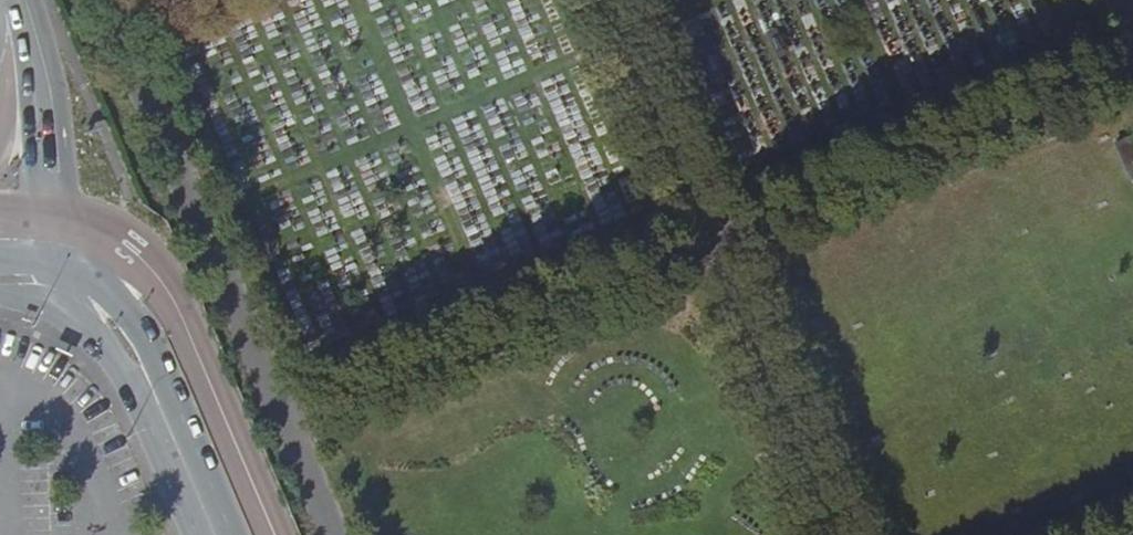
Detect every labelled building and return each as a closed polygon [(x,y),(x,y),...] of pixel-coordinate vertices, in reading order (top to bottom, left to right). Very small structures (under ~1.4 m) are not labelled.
[(1067,0),(1050,0),(1055,11),(1069,5),(1067,0)] [(1124,136),(1110,142),(1125,176),(1132,173),(1132,157),(1124,136)]
